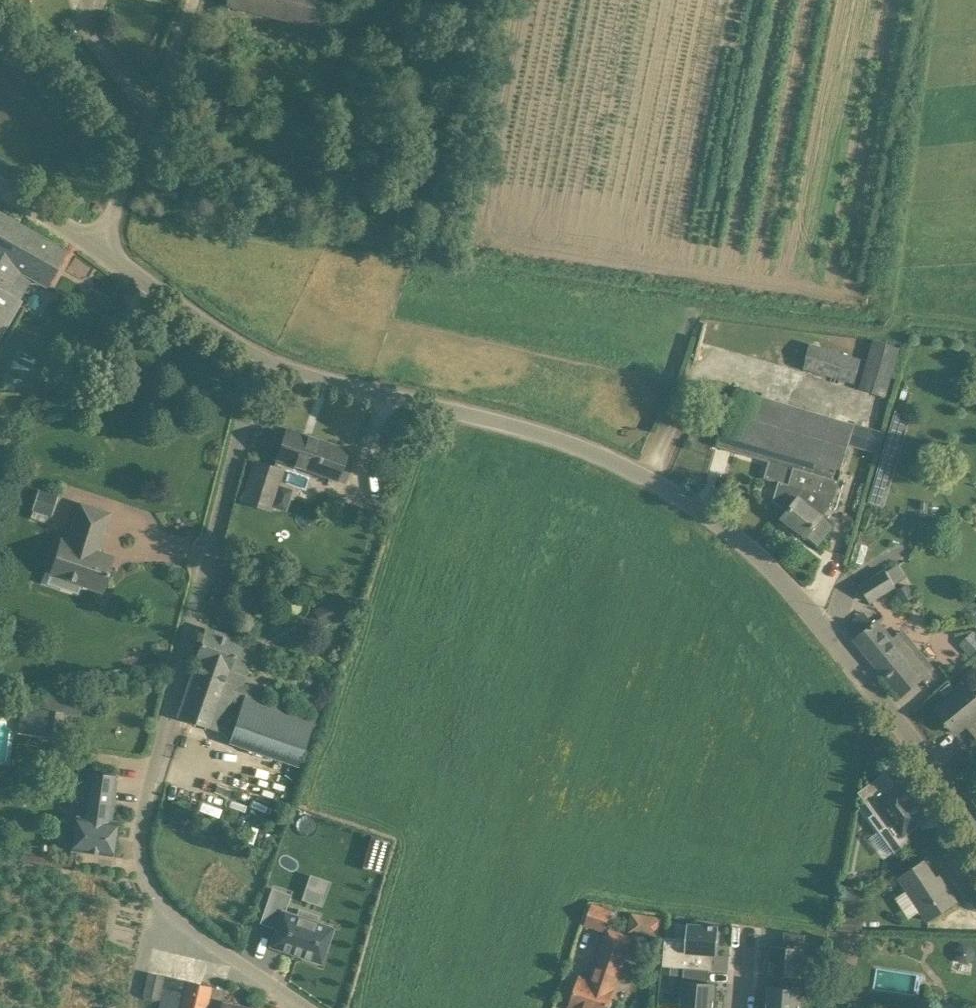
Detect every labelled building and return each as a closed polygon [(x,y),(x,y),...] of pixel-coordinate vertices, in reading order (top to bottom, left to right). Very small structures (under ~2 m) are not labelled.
[(226,5),(315,28),(322,0),(227,0),(226,5)] [(32,276),(47,284),(66,252),(0,214),(0,340),(24,299),(20,296),(32,276)] [(108,316),(108,324),(118,325),(118,316),(108,316)] [(900,348),(875,340),(873,340),(859,389),(885,397),(900,348)] [(853,383),(860,358),(810,344),(803,369),(853,383)] [(769,461),(840,478),(854,424),(740,390),(727,434),(721,433),(717,446),(769,461)] [(871,500),(886,504),(906,426),(892,422),(871,500)] [(277,457),(338,476),(347,450),(287,429),(277,457)] [(242,500),(271,509),(272,506),(283,470),(255,461),(242,500)] [(835,499),(840,478),(769,461),(764,477),(779,481),(773,500),(786,511),(781,517),(807,536),(835,499)] [(51,516),(58,495),(38,489),(31,510),(32,510),(46,515),(51,516)] [(101,590),(108,567),(112,556),(96,551),(109,513),(77,503),(66,539),(60,537),(49,573),(65,578),(62,588),(77,593),(80,583),(101,590)] [(886,570),(860,585),(869,601),(895,585),(886,570)] [(903,602),(915,595),(908,583),(896,590),(903,602)] [(319,606),(330,622),(344,613),(333,597),(319,606)] [(854,639),(902,698),(925,678),(924,676),(935,668),(919,648),(908,657),(877,619),(872,623),(854,639)] [(256,647),(241,642),(242,641),(206,628),(195,658),(197,659),(178,716),(217,729),(218,726),(232,731),(246,693),(262,699),(265,690),(243,682),(246,672),(256,647)] [(970,657),(975,651),(975,633),(974,631),(959,644),(970,657)] [(950,682),(941,690),(945,695),(955,687),(950,682)] [(967,685),(937,709),(951,727),(959,721),(962,725),(961,727),(962,728),(966,725),(975,737),(975,695),(967,685)] [(66,713),(44,710),(40,736),(62,739),(66,713)] [(110,820),(117,775),(88,770),(82,815),(75,813),(69,849),(112,855),(117,821),(110,820)] [(926,818),(909,795),(901,783),(870,805),(876,813),(871,816),(895,850),(909,840),(905,834),(926,818)] [(371,837),(368,848),(387,854),(391,841),(370,835),(370,836),(371,837)] [(925,860),(909,871),(898,878),(926,922),(957,901),(945,883),(942,885),(925,860)] [(851,874),(843,872),(840,884),(853,887),(855,879),(851,874)] [(302,900),(324,904),(329,878),(307,874),(302,900)] [(276,929),(271,946),(320,963),(331,929),(315,923),(318,916),(298,910),(296,917),(284,913),(289,896),(272,889),(260,924),(276,929)] [(631,912),(628,931),(659,935),(662,917),(631,912)] [(605,928),(606,916),(585,913),(584,925),(605,928)] [(837,916),(836,930),(861,931),(862,917),(837,916)] [(689,923),(687,937),(686,950),(665,948),(664,965),(684,967),(709,969),(712,969),(714,954),(718,955),(720,925),(689,923)] [(580,975),(570,1006),(575,1007),(607,1007),(631,936),(608,927),(589,978),(580,975)] [(781,974),(801,975),(805,934),(785,931),(783,946),(772,946),(771,959),(768,959),(767,971),(771,971),(771,973),(781,974)] [(677,993),(679,967),(663,966),(661,992),(677,993)] [(709,969),(684,967),(683,980),(682,980),(681,989),(681,1007),(716,1007),(717,997),(714,996),(715,983),(708,982),(709,969)] [(159,1000),(163,976),(149,972),(144,997),(159,1000)] [(764,1007),(799,1007),(801,975),(781,974),(780,987),(769,987),(768,1000),(764,1000),(764,1007)] [(222,1001),(225,990),(209,986),(210,986),(167,977),(160,1007),(251,1007),(222,1001)]
